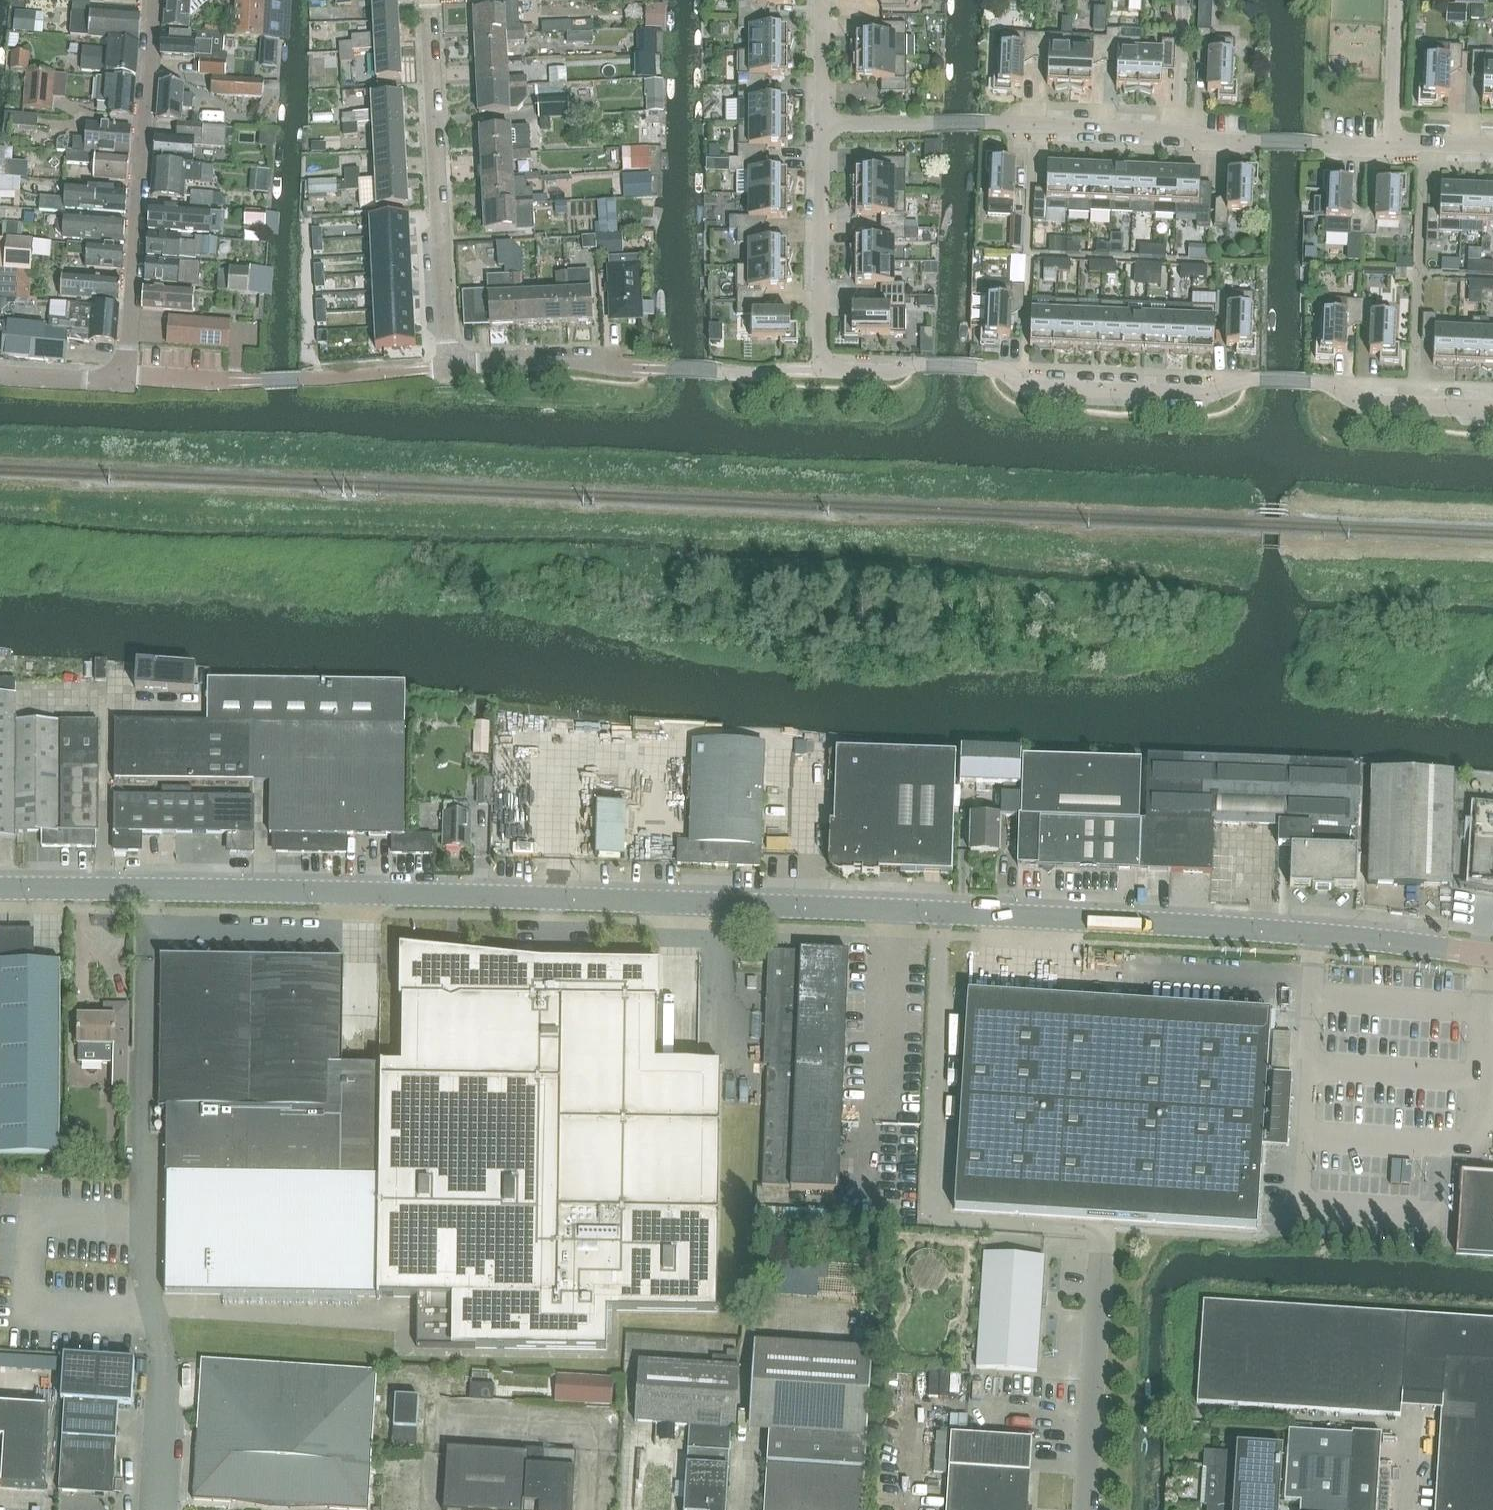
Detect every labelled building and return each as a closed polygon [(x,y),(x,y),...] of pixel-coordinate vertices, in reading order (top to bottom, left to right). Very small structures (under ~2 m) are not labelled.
[(164,28),(189,30),(190,12),(193,12),(204,2),(204,0),(166,0),(164,28)] [(289,0),(287,0),(235,0),(233,36),(287,39),(289,0)] [(374,22),(398,21),(397,0),(373,0),(374,22)] [(738,17),(763,17),(763,4),(791,4),(791,0),(738,0),(738,17)] [(519,1),(487,2),(487,10),(474,10),(475,36),(525,34),(524,26),(520,27),(519,1)] [(655,22),(660,5),(644,1),(639,17),(655,22)] [(562,23),(562,12),(540,11),(540,23),(562,23)] [(71,36),(105,38),(139,41),(141,16),(92,12),(92,13),(73,12),(71,36)] [(763,17),(738,17),(738,30),(749,30),(749,52),(791,52),(791,50),(794,38),(787,37),(788,29),(763,29),(763,17)] [(353,36),(353,42),(340,43),(340,53),(354,52),(376,51),(400,50),(398,21),(374,22),(375,35),(353,36)] [(906,24),(881,23),(881,36),(856,36),(856,42),(850,44),(853,56),(853,58),(906,58),(906,24)] [(1106,29),(1106,37),(1105,63),(1117,63),(1116,88),(1123,88),(1124,94),(1136,92),(1138,92),(1140,50),(1141,50),(1141,39),(1120,38),(1120,30),(1106,29)] [(1218,100),(1236,101),(1237,83),(1233,83),(1235,40),(1211,39),(1211,31),(1198,30),(1196,63),(1209,64),(1207,92),(1218,92),(1218,100)] [(197,37),(164,34),(162,58),(195,61),(195,57),(202,57),(201,75),(226,76),(227,54),(222,54),(224,35),(197,33),(197,37)] [(593,33),(568,33),(568,44),(593,44),(593,33)] [(1024,59),(1036,60),(1037,34),(999,33),(998,76),(994,76),(993,93),(1012,94),(1012,87),(1023,87),(1024,59)] [(475,36),(477,62),(507,61),(506,43),(525,42),(525,34),(475,36)] [(1067,89),(1069,89),(1072,36),(1037,34),(1036,60),(1048,60),(1047,85),(1054,85),(1055,91),(1067,89)] [(1106,37),(1093,37),(1072,36),(1069,89),(1071,89),(1083,92),(1085,87),(1092,87),(1093,62),(1105,63),(1106,37)] [(1161,51),(1141,50),(1140,50),(1138,92),(1140,92),(1152,96),(1154,90),(1161,90),(1162,65),(1174,66),(1175,40),(1162,40),(1161,51)] [(82,71),(136,75),(139,43),(110,41),(109,50),(84,48),(82,71)] [(261,41),(260,49),(278,51),(279,42),(261,41)] [(1425,44),(1423,88),(1419,88),(1418,105),(1437,106),(1437,98),(1448,99),(1449,71),(1461,71),(1462,46),(1425,44)] [(400,50),(376,51),(377,80),(401,78),(400,50)] [(749,52),(738,51),(738,88),(763,88),(763,76),(788,76),(788,68),(794,66),(791,54),(791,52),(749,52)] [(10,69),(28,71),(30,54),(11,52),(10,69)] [(354,52),(340,53),(341,62),(354,62),(354,52)] [(1472,52),(1471,77),(1483,77),(1482,102),(1489,103),(1490,109),(1492,108),(1492,53),(1472,52)] [(638,55),(639,71),(656,71),(655,55),(638,55)] [(906,58),(853,58),(853,60),(850,72),(856,74),(856,80),(881,80),(881,93),(906,93),(906,58)] [(477,62),(478,87),(527,85),(527,78),(508,79),(507,61),(477,62)] [(28,72),(25,108),(52,110),(55,74),(28,72)] [(110,116),(133,118),(136,81),(99,78),(98,87),(97,103),(111,104),(110,116)] [(211,95),(263,98),(264,81),(212,78),(211,95)] [(660,81),(645,81),(645,96),(647,96),(647,112),(664,112),(664,95),(660,96),(660,81)] [(160,84),(157,122),(181,123),(182,110),(192,111),(194,95),(183,95),(184,86),(160,84)] [(527,85),(478,87),(479,113),(510,112),(510,111),(518,111),(523,105),(523,93),(528,93),(527,85)] [(738,88),(737,124),(791,124),(791,122),(794,110),(788,108),(788,100),(763,100),(763,88),(738,88)] [(344,126),(357,125),(373,124),(404,122),(402,94),(372,96),(373,114),(343,115),(344,126)] [(538,105),(538,118),(570,117),(569,104),(538,105)] [(5,125),(37,128),(38,116),(6,114),(5,125)] [(373,124),(375,152),(405,150),(404,122),(373,124)] [(74,138),(73,152),(130,156),(132,128),(88,124),(87,139),(74,138)] [(737,124),(737,159),(763,159),(763,147),(788,147),(788,139),(794,138),(791,126),(791,124),(737,124)] [(154,159),(192,162),(194,146),(225,149),(227,128),(203,126),(180,125),(178,140),(155,138),(154,159)] [(358,136),(357,125),(344,126),(344,136),(358,136)] [(480,129),(481,155),(531,152),(529,127),(480,129)] [(650,170),(649,147),(629,148),(630,171),(650,170)] [(405,150),(375,152),(376,179),(406,178),(405,150)] [(130,156),(73,152),(68,152),(67,164),(95,166),(94,179),(128,181),(130,156)] [(481,155),(483,181),(513,179),(512,161),(531,160),(531,152),(481,155)] [(986,155),(985,172),(989,172),(988,201),(987,216),(1011,217),(1016,217),(1025,218),(1026,192),(1016,192),(1014,192),(1015,164),(1004,163),(1005,156),(986,155)] [(737,159),(729,159),(729,173),(737,173),(737,195),(749,195),(790,195),(790,193),(793,181),(788,179),(788,172),(763,172),(763,159),(737,159)] [(853,191),(853,193),(906,193),(906,159),(881,159),(880,171),(856,171),(856,177),(850,179),(853,191)] [(1068,211),(1070,164),(1069,165),(1069,166),(1058,165),(1057,161),(1048,164),(1048,165),(1047,189),(1034,189),(1033,222),(1046,222),(1047,210),(1068,211)] [(27,179),(28,163),(8,162),(7,177),(21,178),(27,179)] [(202,166),(154,162),(152,196),(184,199),(185,183),(201,184),(202,166)] [(1068,211),(1068,214),(1090,215),(1090,212),(1092,165),(1091,166),(1091,167),(1079,166),(1078,162),(1070,164),(1068,211)] [(1111,213),(1112,203),(1113,166),(1112,167),(1112,168),(1101,167),(1100,163),(1092,165),(1090,212),(1111,213)] [(1133,214),(1135,167),(1134,168),(1134,169),(1123,168),(1122,164),(1113,166),(1112,203),(1111,213),(1133,214)] [(1154,215),(1156,168),(1155,169),(1155,170),(1144,169),(1143,165),(1135,167),(1133,214),(1154,215)] [(1154,215),(1175,216),(1177,169),(1177,170),(1177,171),(1166,170),(1165,166),(1156,168),(1154,215)] [(1214,226),(1227,226),(1228,212),(1252,213),(1254,184),(1257,184),(1258,167),(1240,166),(1239,174),(1229,173),(1227,201),(1215,201),(1214,226)] [(1186,167),(1177,169),(1175,216),(1197,217),(1196,229),(1210,230),(1212,184),(1199,184),(1200,172),(1187,171),(1186,167)] [(359,169),(346,170),(346,181),(360,180),(359,169)] [(268,191),(269,171),(257,170),(255,190),(268,191)] [(1342,182),(1342,175),(1323,174),(1323,191),(1327,191),(1325,235),(1362,236),(1363,211),(1351,211),(1352,182),(1342,182)] [(0,177),(0,191),(20,193),(21,178),(0,177)] [(1363,211),(1362,236),(1376,237),(1376,222),(1400,223),(1402,195),(1406,195),(1406,178),(1388,177),(1387,184),(1377,184),(1375,212),(1363,211)] [(360,180),(346,181),(347,191),(360,190),(361,208),(408,206),(406,178),(376,179),(360,180)] [(513,179),(483,181),(484,206),(534,204),(533,189),(526,189),(526,178),(513,179)] [(337,181),(309,182),(309,194),(337,193),(337,181)] [(1461,233),(1463,186),(1462,186),(1462,188),(1451,187),(1450,183),(1441,185),(1441,187),(1439,211),(1427,210),(1426,244),(1439,244),(1440,232),(1461,233)] [(1484,224),(1483,224),(1485,187),(1484,187),(1483,188),(1472,188),(1471,184),(1463,186),(1461,233),(1483,234),(1484,224)] [(1484,224),(1492,224),(1492,186),(1492,185),(1485,187),(1483,224),(1484,224)] [(66,209),(95,211),(97,189),(67,187),(66,199),(41,197),(40,211),(66,213),(66,209)] [(97,189),(95,211),(126,213),(127,191),(97,189)] [(192,192),(190,210),(211,212),(212,212),(213,194),(192,192)] [(880,228),(905,228),(906,193),(853,193),(853,195),(849,207),(855,209),(855,215),(880,216),(880,228)] [(729,231),(737,231),(762,231),(762,219),(787,219),(787,211),(793,209),(790,197),(790,195),(749,195),(749,217),(729,217),(729,231)] [(534,204),(484,206),(485,232),(534,230),(533,211),(534,211),(534,204)] [(211,212),(190,210),(151,207),(149,229),(209,234),(211,212)] [(266,211),(245,210),(244,227),(265,228),(266,211)] [(408,215),(369,217),(370,236),(409,234),(408,215)] [(60,220),(56,224),(55,231),(60,236),(64,236),(63,238),(93,241),(95,219),(65,217),(65,220),(60,220)] [(95,219),(93,241),(124,243),(125,221),(95,219)] [(3,235),(22,236),(23,225),(3,223),(3,235)] [(852,260),(852,262),(894,262),(894,241),(905,241),(905,228),(880,228),(880,240),(855,240),(855,246),(849,248),(852,260)] [(315,230),(312,230),(313,241),(322,241),(322,229),(315,230)] [(749,244),(749,266),(790,267),(790,264),(793,252),(787,251),(787,243),(762,243),(762,231),(737,231),(737,244),(749,244)] [(149,234),(147,256),(179,258),(179,262),(195,264),(195,258),(216,260),(216,256),(220,252),(220,244),(217,241),(217,239),(196,237),(196,242),(180,241),(181,236),(149,234)] [(409,234),(370,236),(371,254),(410,252),(409,234)] [(621,237),(598,238),(598,252),(622,251),(621,237)] [(34,241),(8,239),(4,271),(21,272),(32,273),(34,241)] [(322,241),(313,241),(313,253),(323,253),(322,241)] [(1066,253),(1080,254),(1080,242),(1067,242),(1066,253)] [(1109,255),(1110,244),(1096,243),(1096,255),(1109,255)] [(123,248),(68,244),(67,255),(87,257),(87,268),(122,270),(123,248)] [(1110,244),(1109,255),(1123,256),(1123,244),(1110,244)] [(1152,257),(1153,245),(1139,245),(1139,257),(1152,257)] [(1153,245),(1152,257),(1166,258),(1166,246),(1153,245)] [(410,252),(371,254),(372,272),(411,270),(410,252)] [(1010,285),(1024,285),(1026,257),(1011,257),(1010,285)] [(1057,272),(1057,260),(1044,259),(1043,271),(1057,272)] [(200,264),(195,264),(179,262),(147,260),(145,282),(178,284),(178,285),(198,286),(200,264)] [(1057,260),(1057,272),(1070,272),(1071,261),(1057,260)] [(1103,274),(1103,262),(1089,261),(1089,273),(1103,274)] [(1467,273),(1481,274),(1481,262),(1468,261),(1467,273)] [(880,285),(880,297),(905,297),(905,283),(894,283),(894,262),(852,262),(852,264),(849,276),(855,278),(855,284),(880,285)] [(1103,262),(1103,274),(1116,274),(1116,263),(1103,262)] [(1481,262),(1481,274),(1492,274),(1492,262),(1481,262)] [(1148,276),(1148,264),(1135,263),(1134,275),(1148,276)] [(1148,264),(1148,276),(1161,276),(1162,264),(1148,264)] [(324,265),(314,266),(315,277),(324,277),(324,265)] [(609,267),(611,321),(642,319),(640,265),(609,267)] [(1194,278),(1194,266),(1181,265),(1180,277),(1194,278)] [(790,269),(790,267),(749,266),(737,266),(737,302),(762,302),(762,290),(787,290),(787,282),(793,281),(790,269)] [(1194,266),(1194,278),(1207,278),(1207,266),(1194,266)] [(1395,269),(1395,280),(1406,281),(1406,270),(1395,269)] [(4,271),(0,270),(0,298),(18,300),(21,272),(4,271)] [(250,271),(230,270),(229,294),(248,295),(250,271)] [(411,270),(372,272),(373,290),(412,288),(411,270)] [(593,322),(591,291),(590,272),(564,273),(567,323),(593,322)] [(540,293),(541,324),(567,323),(564,273),(557,273),(558,292),(540,293)] [(62,297),(77,299),(120,302),(121,280),(63,275),(62,297)] [(488,290),(474,291),(475,315),(489,314),(490,326),(516,325),(514,275),(512,275),(506,276),(494,276),(488,282),(488,290)] [(521,275),(514,275),(516,325),(541,324),(540,293),(522,294),(521,275)] [(324,277),(315,277),(315,289),(325,289),(324,277)] [(1482,292),(1483,281),(1469,280),(1469,292),(1482,292)] [(1482,292),(1492,293),(1492,281),(1483,281),(1482,292)] [(1024,285),(1016,285),(987,284),(985,327),(981,327),(980,344),(999,345),(999,338),(1010,338),(1011,310),(1023,310),(1024,285)] [(193,291),(178,290),(145,288),(143,309),(192,313),(193,291)] [(412,288),(373,290),(374,308),(413,306),(412,288)] [(1216,292),(1216,307),(1215,317),(1227,318),(1226,346),(1237,346),(1236,354),(1255,354),(1256,337),(1252,337),(1254,294),(1216,292)] [(905,297),(880,297),(880,309),(852,309),(852,319),(844,319),(844,338),(862,338),(862,334),(905,335),(905,297)] [(919,298),(919,308),(935,308),(935,298),(919,298)] [(1322,298),(1320,342),(1316,342),(1315,359),(1334,360),(1334,352),(1345,353),(1346,325),(1358,325),(1359,300),(1322,298)] [(1056,300),(1032,299),(1030,346),(1034,346),(1033,348),(1039,351),(1045,348),(1051,349),(1054,349),(1056,300)] [(1073,348),(1076,348),(1078,313),(1079,301),(1056,300),(1054,349),(1055,349),(1061,349),(1067,353),(1073,350),(1073,348)] [(1359,300),(1358,325),(1370,326),(1369,354),(1380,354),(1380,362),(1398,362),(1399,345),(1395,345),(1396,316),(1372,315),(1373,300),(1359,300)] [(325,301),(316,301),(316,313),(326,313),(325,301)] [(762,302),(737,302),(737,316),(752,316),(752,340),(780,340),(780,344),(797,344),(797,325),(790,325),(790,314),(762,314),(762,302)] [(1100,314),(1099,351),(1101,351),(1106,351),(1112,355),(1118,352),(1118,350),(1122,350),(1124,303),(1100,302),(1100,314)] [(1144,353),(1146,304),(1124,303),(1122,350),(1125,350),(1125,352),(1130,356),(1137,352),(1142,353),(1144,353)] [(2,355),(64,361),(66,333),(75,333),(86,340),(116,343),(119,308),(68,304),(66,320),(50,319),(50,328),(5,323),(2,355)] [(1167,352),(1169,305),(1146,304),(1144,353),(1146,353),(1152,353),(1158,357),(1164,354),(1164,352),(1167,352)] [(1192,306),(1169,305),(1167,352),(1170,352),(1170,354),(1176,358),(1182,354),(1188,355),(1189,355),(1192,306)] [(413,306),(374,308),(375,326),(414,324),(413,306)] [(1216,307),(1192,306),(1189,355),(1192,355),(1197,355),(1203,359),(1209,356),(1210,354),(1213,354),(1215,317),(1216,307)] [(326,313),(316,313),(317,325),(327,325),(326,313)] [(1100,314),(1078,313),(1076,348),(1079,348),(1079,350),(1085,354),(1091,350),(1097,351),(1099,351),(1100,314)] [(1454,367),(1456,367),(1458,330),(1436,329),(1436,314),(1423,314),(1421,339),(1434,340),(1433,364),(1436,364),(1436,366),(1442,369),(1448,366),(1454,366),(1454,367)] [(170,317),(169,331),(202,333),(203,320),(170,317)] [(1481,331),(1482,319),(1472,318),(1472,330),(1458,330),(1456,367),(1458,367),(1458,366),(1464,367),(1470,370),(1476,367),(1476,366),(1479,366),(1481,331)] [(255,319),(235,319),(234,340),(254,341),(255,319)] [(203,320),(202,333),(201,347),(228,349),(230,322),(203,320)] [(414,324),(375,326),(376,345),(415,343),(414,324)] [(202,333),(169,331),(168,345),(201,347),(202,333)] [(1481,331),(1479,366),(1482,366),(1482,368),(1488,371),(1492,369),(1492,331),(1481,331)] [(327,332),(317,332),(318,344),(320,344),(328,344),(327,332)] [(135,689),(194,693),(196,667),(137,663),(135,689)] [(276,853),(277,853),(346,853),(347,835),(393,835),(393,854),(428,854),(429,835),(404,835),(406,682),(208,680),(207,723),(116,721),(116,720),(115,720),(114,782),(115,782),(115,780),(270,782),(270,834),(277,834),(276,853)] [(0,694),(0,836),(15,836),(15,832),(43,832),(42,847),(96,847),(96,832),(99,832),(100,722),(17,722),(17,694),(0,694)] [(678,863),(761,865),(764,742),(693,740),(690,841),(679,840),(678,863)] [(829,863),(830,867),(832,870),(835,873),(839,874),(879,876),(880,872),(952,874),(957,757),(837,750),(834,824),(830,824),(829,863)] [(1021,754),(962,752),(960,786),(1005,788),(1020,788),(1021,754)] [(1175,758),(1149,757),(1146,821),(1140,821),(1138,870),(1171,870),(1175,758)] [(1176,758),(1175,758),(1171,870),(1211,872),(1213,824),(1215,760),(1176,758)] [(1019,818),(1018,866),(1068,868),(1118,869),(1138,870),(1140,821),(1142,762),(1022,759),(1021,818),(1019,818)] [(1215,760),(1213,824),(1280,827),(1279,847),(1292,847),(1315,848),(1315,847),(1345,848),(1346,828),(1359,829),(1362,765),(1215,760)] [(1368,885),(1409,886),(1413,770),(1372,769),(1368,885)] [(1413,770),(1409,886),(1450,888),(1454,772),(1413,770)] [(478,805),(491,805),(491,781),(479,780),(478,805)] [(139,833),(177,833),(177,788),(163,787),(162,797),(116,796),(116,795),(115,795),(114,851),(139,851),(139,833)] [(177,788),(177,833),(231,834),(231,852),(254,852),(255,798),(192,797),(192,788),(177,788)] [(1020,788),(1005,788),(1004,817),(1019,817),(1020,788)] [(1471,803),(1465,888),(1492,892),(1492,804),(1471,803)] [(493,852),(524,853),(525,840),(534,841),(534,805),(504,804),(503,837),(494,837),(493,852)] [(595,856),(624,857),(625,805),(597,804),(595,856)] [(444,847),(470,848),(471,813),(444,813),(444,847)] [(971,852),(999,853),(1000,817),(972,816),(971,852)] [(1292,848),(1291,888),(1313,889),(1313,891),(1335,892),(1335,889),(1357,890),(1359,850),(1358,850),(1359,830),(1359,829),(1346,828),(1346,849),(1315,848),(1292,847),(1292,848)] [(59,1154),(60,963),(33,963),(33,931),(0,931),(0,1154),(59,1154)] [(801,953),(785,952),(768,951),(763,1068),(769,1068),(764,1187),(792,1188),(792,1190),(840,1192),(850,952),(801,950),(801,953)] [(161,958),(159,1106),(167,1106),(166,1174),(167,1174),(165,1292),(376,1295),(376,1269),(377,1255),(377,1222),(377,1208),(380,1067),(342,1066),(344,961),(161,958)] [(377,1255),(376,1269),(378,1269),(378,1295),(418,1296),(417,1347),(606,1350),(607,1309),(718,1311),(721,1063),(657,1062),(657,1002),(659,1002),(659,964),(638,963),(638,966),(627,966),(627,963),(558,962),(558,966),(547,965),(547,962),(478,961),(478,965),(458,964),(458,963),(457,962),(457,961),(456,961),(456,960),(455,960),(454,959),(453,959),(452,959),(451,959),(450,960),(449,960),(449,961),(448,961),(448,962),(447,963),(447,964),(405,964),(404,978),(401,978),(401,982),(401,999),(403,999),(402,1067),(382,1067),(379,1208),(377,1208),(377,1222),(379,1222),(379,1256),(377,1255)] [(1270,1013),(969,994),(955,1210),(1257,1229),(1262,1143),(1283,1144),(1288,1078),(1266,1077),(1270,1013)] [(79,1044),(78,1063),(113,1064),(112,1088),(128,1089),(129,1046),(128,1046),(128,1030),(129,1005),(104,1005),(103,1016),(79,1015),(79,1044)] [(1456,1254),(1492,1256),(1492,1175),(1461,1173),(1456,1254)] [(984,1253),(977,1368),(1037,1372),(1041,1308),(1045,1308),(1046,1294),(1042,1294),(1044,1257),(1016,1255),(984,1253)] [(1203,1301),(1196,1403),(1401,1416),(1401,1404),(1402,1404),(1403,1396),(1441,1399),(1434,1509),(1492,1509),(1492,1320),(1203,1301)] [(867,1438),(872,1350),(755,1342),(750,1418),(770,1420),(764,1509),(862,1509),(867,1438)] [(132,1405),(135,1360),(64,1356),(61,1401),(65,1401),(59,1490),(77,1491),(77,1489),(111,1491),(111,1480),(112,1480),(113,1461),(112,1461),(113,1459),(115,1459),(119,1404),(132,1405)] [(328,1508),(361,1509),(368,1509),(377,1371),(201,1360),(193,1499),(233,1502),(233,1501),(271,1499),(276,1505),(285,1505),(291,1500),(328,1507),(328,1508)] [(689,1426),(684,1509),(726,1509),(731,1428),(736,1429),(740,1367),(639,1361),(635,1422),(689,1426)] [(938,1395),(957,1395),(957,1370),(939,1369),(938,1395)] [(568,1376),(567,1397),(589,1398),(588,1404),(610,1405),(612,1379),(568,1376)] [(471,1383),(470,1400),(493,1402),(494,1385),(471,1383)] [(395,1396),(393,1428),(417,1429),(419,1397),(395,1396)] [(926,1415),(938,1416),(939,1402),(927,1401),(926,1415)] [(42,1489),(44,1456),(47,1407),(0,1404),(0,1486),(15,1487),(42,1489)] [(1284,1502),(1300,1503),(1300,1509),(1376,1509),(1381,1434),(1353,1432),(1353,1436),(1288,1432),(1284,1502)] [(1032,1439),(951,1434),(946,1509),(1027,1509),(1032,1439)] [(1206,1509),(1278,1509),(1282,1448),(1239,1445),(1239,1453),(1204,1451),(1201,1506),(1206,1506),(1206,1509)] [(576,1452),(527,1449),(527,1453),(447,1447),(443,1509),(573,1509),(576,1452)]
